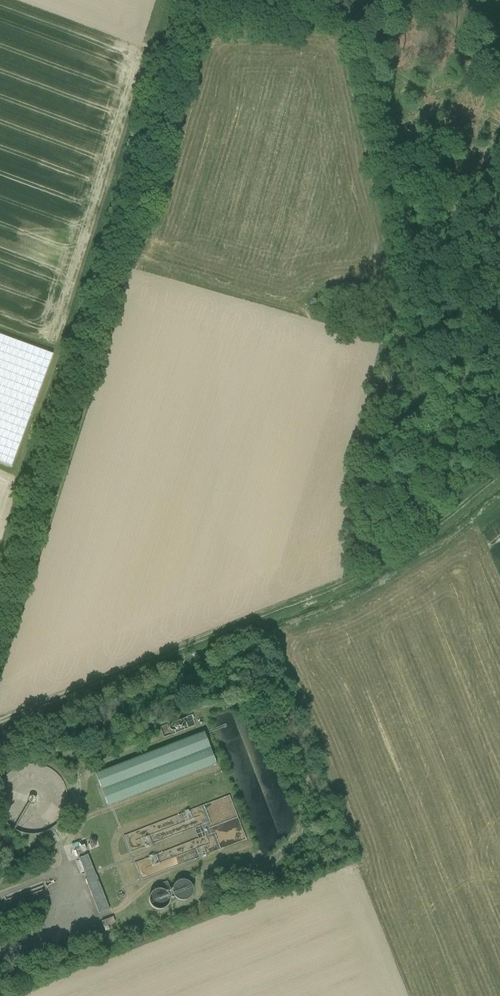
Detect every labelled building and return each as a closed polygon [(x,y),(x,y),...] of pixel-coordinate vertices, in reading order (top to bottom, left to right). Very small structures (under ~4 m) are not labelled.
[(0,335),(0,464),(11,468),(52,354),(0,335)] [(88,845),(82,847),(86,855),(91,853),(88,845)] [(79,858),(85,874),(93,870),(87,855),(79,858)] [(93,870),(85,874),(87,879),(95,875),(93,870)] [(87,879),(85,879),(99,914),(109,909),(96,875),(95,875),(87,879)] [(113,917),(102,921),(104,927),(115,923),(113,917)]
